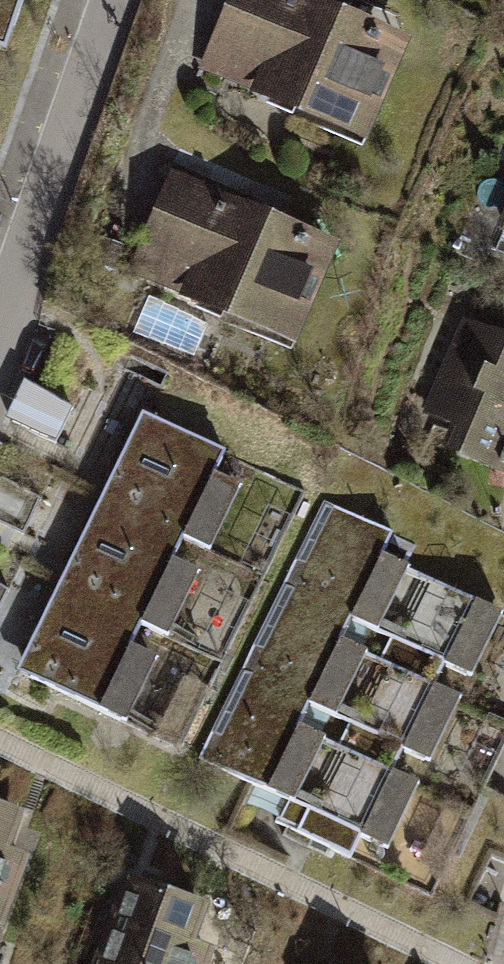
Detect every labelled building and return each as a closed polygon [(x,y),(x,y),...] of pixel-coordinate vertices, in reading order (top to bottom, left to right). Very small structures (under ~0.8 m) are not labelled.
[(9,48),(26,0),(0,0),(0,45),(9,48)] [(303,0),(243,0),(208,79),(382,156),(427,55),(303,0)] [(501,109),(455,219),(503,239),(503,110),(501,109)] [(351,256),(179,175),(131,276),(302,357),(351,256)] [(457,322),(417,414),(451,428),(439,457),(503,484),(503,342),(457,322)] [(15,412),(63,428),(75,392),(27,376),(15,412)] [(282,592),(325,503),(161,424),(118,512),(282,592)] [(239,680),(282,592),(118,512),(75,601),(239,680)] [(298,604),(402,653),(446,562),(341,512),(298,604)] [(493,696),(503,674),(503,589),(446,562),(402,653),(493,696)] [(196,769),(239,680),(75,601),(32,690),(196,769)] [(256,691),(360,741),(402,653),(298,604),(256,691)] [(402,653),(360,741),(496,805),(503,787),(503,701),(493,696),(402,653)] [(213,780),(318,830),(360,741),(256,691),(213,780)] [(496,805),(360,741),(318,830),(453,894),(496,805)] [(0,815),(0,945),(17,952),(48,875),(26,866),(40,831),(0,815)] [(129,887),(102,963),(223,963),(210,959),(224,920),(129,887)]
